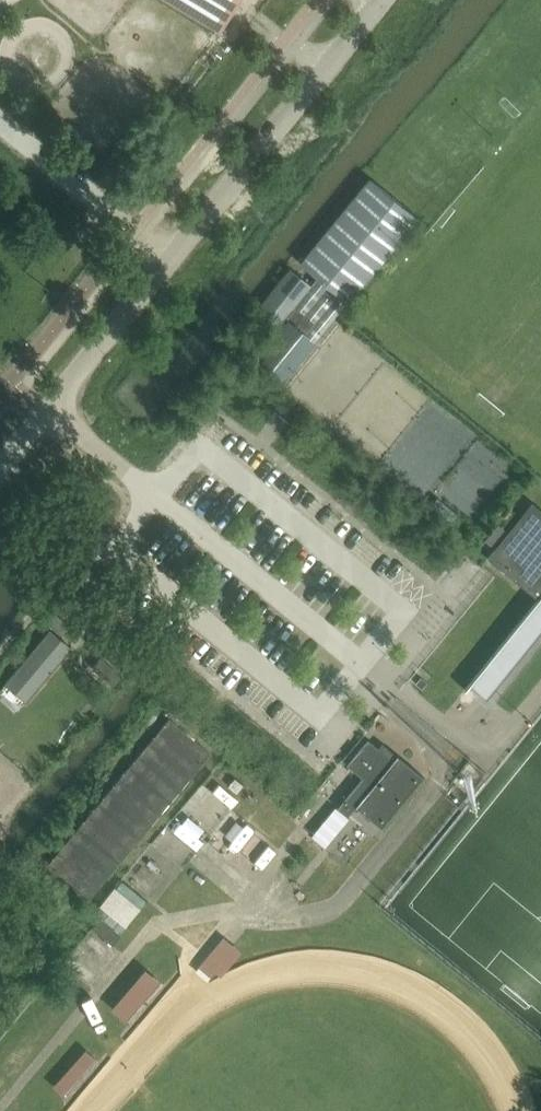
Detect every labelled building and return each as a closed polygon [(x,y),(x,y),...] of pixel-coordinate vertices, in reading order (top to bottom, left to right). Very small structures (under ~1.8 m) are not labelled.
[(220,33),(241,0),(165,0),(220,33)] [(370,179),(301,265),(348,303),(418,218),(370,179)] [(294,272),(290,268),(257,309),(279,327),(287,316),(307,332),(315,322),(295,306),(312,286),(294,272)] [(254,364),(281,386),(315,344),(288,322),(282,330),(254,364)] [(439,500),(432,509),(452,526),(459,517),(439,500)] [(530,505),(487,557),(538,598),(540,595),(540,514),(530,505)] [(51,632),(6,685),(26,702),(71,649),(51,632)] [(90,899),(211,754),(170,720),(49,864),(90,899)] [(382,826),(424,775),(398,754),(394,759),(368,738),(346,765),(362,778),(337,808),(348,817),(357,806),(382,826)] [(237,820),(226,833),(241,846),(252,833),(237,820)] [(99,908),(124,928),(145,902),(120,882),(99,908)] [(102,919),(93,929),(113,945),(122,935),(102,919)] [(226,933),(199,965),(217,980),(243,948),(226,933)] [(128,1019),(163,978),(147,965),(113,1006),(128,1019)] [(68,1094),(99,1055),(86,1046),(56,1085),(68,1094)]
